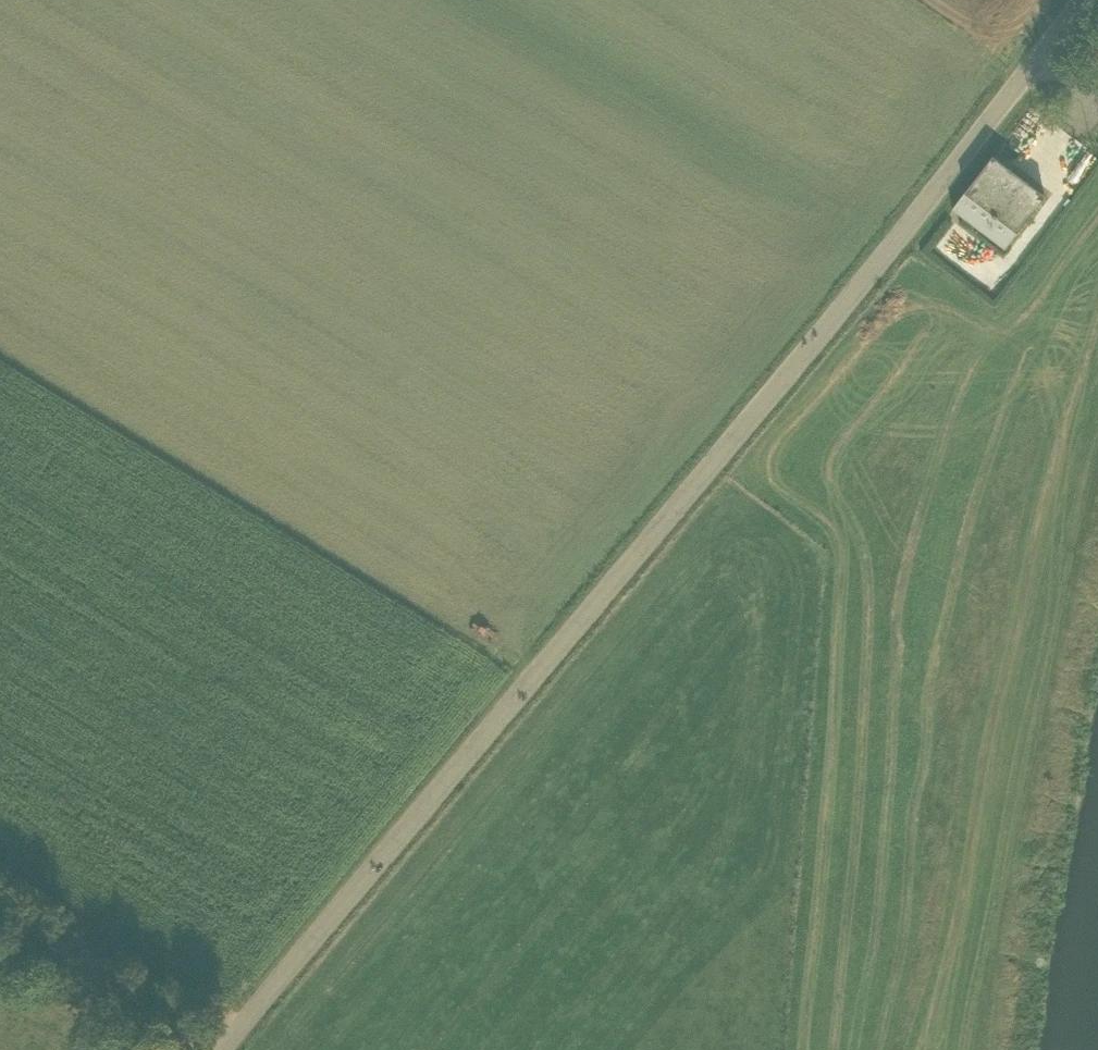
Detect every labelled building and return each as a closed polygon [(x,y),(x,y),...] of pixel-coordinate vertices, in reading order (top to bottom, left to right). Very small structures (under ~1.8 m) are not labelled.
[(1045,195),(993,155),(953,207),(1005,247),(1045,195)]
